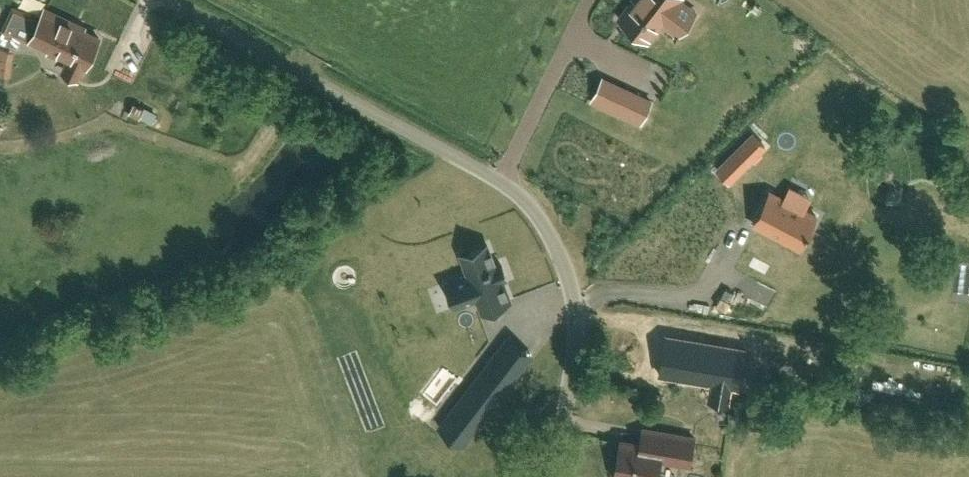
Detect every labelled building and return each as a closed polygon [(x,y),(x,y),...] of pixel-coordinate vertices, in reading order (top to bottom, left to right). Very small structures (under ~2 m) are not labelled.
[(619,19),(648,41),(663,21),(668,25),(680,34),(696,13),(684,3),(680,0),(634,0),(619,19)] [(45,11),(31,42),(69,60),(64,71),(79,78),(84,67),(86,68),(99,40),(72,27),(73,25),(45,11)] [(13,75),(14,58),(17,50),(0,46),(0,75),(13,75)] [(602,80),(592,102),(616,113),(640,124),(651,101),(626,90),(615,84),(614,84),(604,79),(603,79),(602,80)] [(759,153),(765,147),(753,134),(729,158),(718,169),(730,182),(741,170),(751,161),(759,153)] [(770,192),(753,224),(799,248),(816,216),(804,210),(784,199),(770,192)] [(461,277),(447,283),(456,307),(470,301),(477,299),(482,311),(510,300),(502,280),(509,278),(503,262),(495,265),(487,245),(461,255),(468,274),(461,277)] [(714,264),(696,258),(680,311),(692,315),(674,372),(691,378),(700,349),(722,355),(736,312),(723,308),(726,298),(741,303),(749,278),(737,274),(742,257),(718,250),(714,264)] [(758,265),(735,337),(755,343),(778,272),(758,265)] [(514,376),(492,359),(439,427),(461,444),(514,376)] [(617,476),(657,476),(660,461),(689,466),(693,438),(661,433),(658,448),(621,442),(615,476),(617,476)]
